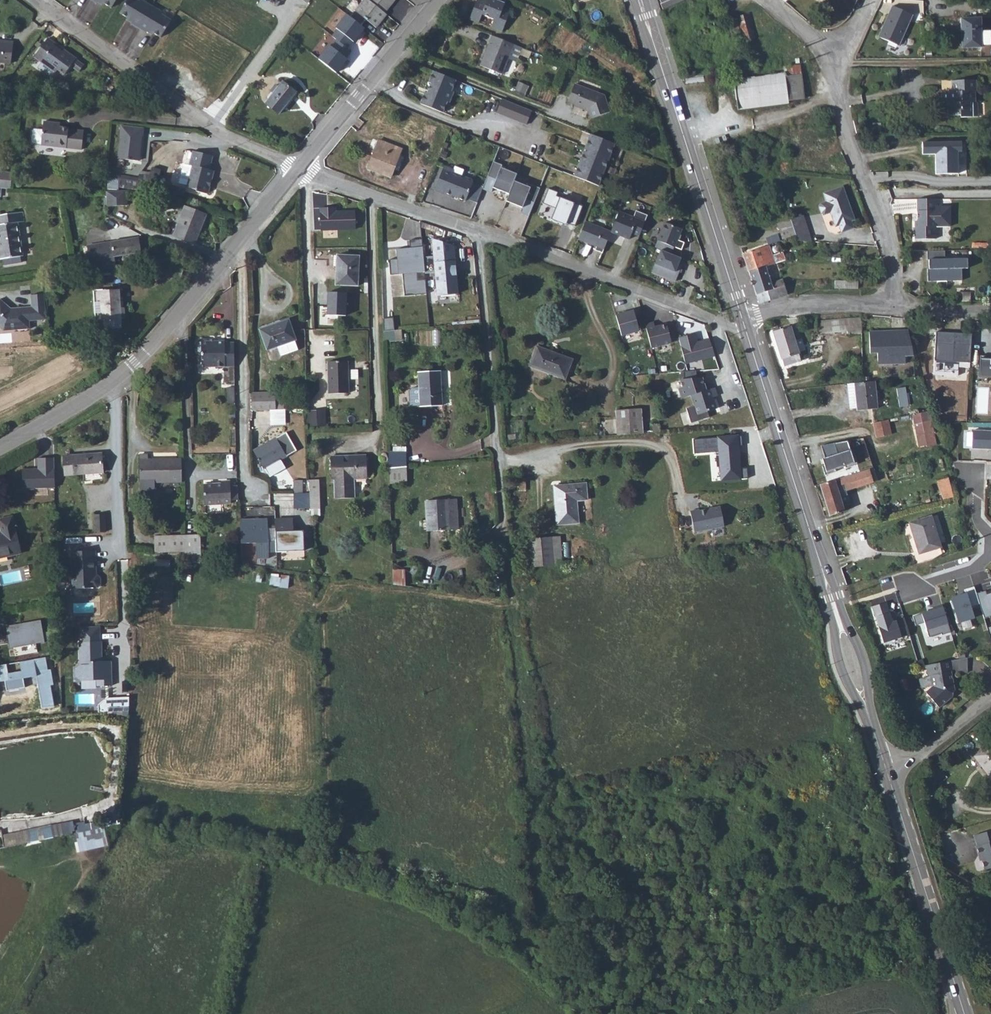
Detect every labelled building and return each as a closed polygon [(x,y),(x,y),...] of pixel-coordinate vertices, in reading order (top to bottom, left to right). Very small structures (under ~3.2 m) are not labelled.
[(99,8),(101,5),(114,13),(121,0),(86,0),(99,8)] [(134,0),(132,0),(123,18),(136,25),(134,28),(149,36),(150,34),(164,41),(173,24),(164,19),(165,17),(144,5),(142,4),(134,0)] [(355,10),(377,27),(387,14),(385,12),(395,0),(363,0),(355,10)] [(506,0),(487,0),(486,0),(478,0),(470,19),(480,23),(483,15),(495,21),(492,28),(501,32),(511,11),(503,7),(506,0)] [(912,12),(891,5),(880,37),(901,44),(912,12)] [(734,16),(737,24),(742,40),(753,36),(748,21),(750,21),(747,12),(734,16)] [(338,40),(347,47),(353,40),(355,42),(366,28),(347,14),(335,28),(338,30),(333,37),(338,40)] [(978,16),(959,16),(959,45),(978,46),(978,43),(987,43),(987,30),(978,30),(978,16)] [(502,75),(514,46),(491,36),(487,44),(489,45),(480,67),(502,75)] [(85,58),(73,50),(72,53),(61,46),(63,44),(56,39),(43,59),(64,73),(66,70),(74,76),(80,67),(88,73),(93,66),(84,60),(85,58)] [(317,59),(337,74),(349,58),(345,57),(350,51),(347,47),(338,40),(333,46),(329,43),(317,59)] [(0,43),(0,62),(20,65),(22,45),(0,43)] [(72,53),(73,50),(63,44),(61,46),(72,53)] [(509,59),(504,73),(510,76),(515,61),(509,59)] [(794,60),(730,70),(735,107),(784,100),(784,97),(799,95),(794,60)] [(454,82),(431,73),(426,84),(429,85),(425,95),(422,94),(417,105),(440,115),(445,103),(448,104),(452,95),(449,94),(454,82)] [(972,82),(948,82),(948,94),(938,94),(938,102),(946,102),(946,106),(945,107),(945,116),(956,116),(956,119),(968,119),(968,105),(971,105),(971,93),(972,93),(972,82)] [(302,96),(287,84),(270,105),(285,117),(302,96)] [(605,98),(575,86),(568,103),(576,107),(575,108),(589,113),(591,121),(611,115),(605,98)] [(526,128),(532,114),(501,101),(495,115),(526,128)] [(48,131),(39,130),(38,144),(47,145),(47,147),(88,152),(90,133),(74,131),(75,128),(60,127),(60,122),(50,121),(48,131)] [(430,126),(418,121),(413,134),(425,139),(430,126)] [(151,130),(129,127),(126,161),(147,163),(149,138),(151,138),(151,130)] [(592,137),(575,178),(598,188),(615,146),(592,137)] [(929,152),(929,171),(952,171),(952,151),(956,151),(956,139),(916,140),(916,152),(929,152)] [(408,150),(386,141),(374,170),(396,179),(408,150)] [(222,159),(203,155),(199,169),(203,170),(202,177),(193,175),(191,187),(199,189),(198,192),(203,193),(208,194),(219,196),(224,174),(219,173),(222,159)] [(508,193),(513,181),(515,174),(501,168),(502,165),(492,161),(482,189),(491,193),(493,187),(508,193)] [(454,168),(444,192),(461,199),(461,198),(474,203),(482,184),(482,182),(474,178),(473,181),(461,176),(463,171),(454,168)] [(13,171),(0,170),(0,187),(11,188),(13,171)] [(136,187),(137,176),(109,173),(107,184),(136,187)] [(506,201),(523,208),(526,199),(535,202),(540,187),(531,183),(530,187),(513,181),(508,193),(506,201)] [(839,190),(820,197),(823,205),(817,207),(816,210),(818,217),(821,219),(827,217),(832,231),(836,230),(838,237),(850,233),(848,226),(851,225),(839,190)] [(130,207),(130,192),(113,193),(114,208),(130,207)] [(557,193),(551,207),(564,213),(566,214),(562,223),(571,226),(570,228),(570,229),(571,226),(575,228),(583,231),(591,211),(565,200),(567,196),(557,193)] [(931,196),(913,195),(913,224),(910,224),(910,235),(930,236),(931,223),(946,224),(946,204),(931,203),(931,196)] [(322,229),(357,227),(356,209),(336,210),(336,207),(320,208),(322,229)] [(216,218),(193,211),(183,242),(206,249),(216,218)] [(640,222),(627,216),(618,236),(635,243),(638,237),(645,240),(654,220),(643,215),(640,222)] [(800,216),(788,219),(792,243),(804,241),(800,216)] [(4,221),(5,231),(0,232),(0,238),(4,265),(7,264),(8,272),(29,269),(28,260),(30,260),(25,229),(32,228),(30,217),(4,221)] [(618,236),(594,226),(586,243),(603,251),(602,254),(609,257),(618,236)] [(674,228),(667,246),(691,256),(694,248),(686,245),(691,234),(674,228)] [(146,239),(117,244),(120,259),(148,254),(146,239)] [(404,295),(425,293),(420,239),(409,240),(410,248),(397,249),(398,259),(391,259),(392,274),(402,273),(404,295)] [(457,245),(433,240),(435,296),(460,294),(457,245)] [(771,245),(777,262),(786,259),(783,250),(777,252),(775,244),(771,245)] [(765,246),(755,249),(760,267),(770,264),(765,246)] [(755,249),(738,254),(744,272),(760,267),(755,249)] [(368,252),(345,252),(344,282),(367,282),(368,252)] [(928,252),(929,280),(963,279),(963,267),(968,267),(967,252),(928,252)] [(684,270),(687,263),(668,254),(658,276),(681,286),(687,271),(684,270)] [(755,294),(758,303),(760,302),(764,301),(762,292),(767,291),(765,285),(760,267),(744,272),(751,295),(755,294)] [(762,292),(764,301),(782,296),(778,281),(765,285),(767,291),(762,292)] [(345,294),(328,293),(328,313),(344,314),(345,294)] [(131,318),(131,298),(114,299),(114,325),(135,325),(135,318),(131,318)] [(53,299),(40,300),(40,311),(25,311),(26,315),(22,315),(9,302),(0,311),(0,323),(10,333),(37,333),(37,325),(43,325),(43,321),(54,320),(53,299)] [(622,335),(639,330),(633,310),(615,316),(622,335)] [(301,311),(270,320),(276,342),(307,333),(301,311)] [(819,332),(862,333),(862,319),(819,318),(819,332)] [(653,348),(672,342),(667,323),(647,329),(653,348)] [(783,360),(785,366),(795,363),(784,328),(767,334),(775,362),(783,360)] [(903,353),(911,352),(904,329),(894,330),(895,332),(892,333),(892,329),(865,332),(868,354),(876,353),(877,361),(880,364),(904,361),(903,353)] [(970,367),(971,334),(936,332),(934,374),(958,376),(958,367),(970,367)] [(306,334),(296,336),(299,346),(308,343),(306,334)] [(685,364),(715,356),(710,337),(694,341),(692,334),(678,337),(685,364)] [(244,364),(243,340),(232,340),(232,338),(211,339),(211,337),(202,337),(202,351),(209,351),(209,364),(244,364)] [(575,358),(540,345),(532,364),(567,378),(575,358)] [(980,355),(979,374),(990,375),(990,356),(980,355)] [(359,359),(339,360),(339,392),(359,392),(359,359)] [(416,391),(417,408),(426,407),(447,406),(446,370),(425,371),(426,390),(419,391),(416,391)] [(846,382),(849,405),(849,410),(868,408),(864,380),(846,382)] [(698,400),(705,420),(723,414),(719,402),(724,401),(721,392),(713,395),(709,383),(687,384),(690,393),(686,393),(689,403),(698,400)] [(901,402),(897,385),(890,387),(894,404),(901,402)] [(284,407),(283,388),(261,389),(261,407),(276,407),(284,407)] [(923,406),(907,410),(910,419),(917,417),(919,424),(923,439),(924,442),(932,440),(923,406)] [(308,409),(309,425),(327,425),(326,409),(308,409)] [(629,441),(655,439),(652,412),(627,414),(629,441)] [(883,416),(868,419),(872,434),(887,431),(883,416)] [(973,429),(972,448),(990,449),(990,430),(973,429)] [(282,430),(258,442),(268,464),(293,452),(282,430)] [(718,481),(740,479),(737,437),(693,440),(694,453),(716,452),(718,481)] [(854,462),(847,440),(821,445),(825,455),(821,457),(825,471),(854,462)] [(106,447),(68,447),(68,466),(98,466),(98,464),(106,464),(106,447)] [(189,479),(189,457),(153,457),(153,452),(143,452),(144,479),(189,479)] [(396,469),(411,468),(410,452),(395,453),(396,469)] [(353,455),(339,455),(339,477),(344,477),(344,498),(363,498),(363,479),(376,479),(376,458),(353,458),(353,455)] [(54,487),(54,457),(34,458),(34,469),(22,470),(23,488),(54,487)] [(411,484),(411,468),(396,469),(397,485),(411,484)] [(830,479),(814,484),(825,516),(839,512),(836,502),(844,500),(841,490),(868,481),(864,468),(830,479)] [(945,472),(936,475),(940,486),(949,483),(945,472)] [(311,476),(301,477),(302,506),(311,506),(311,476)] [(326,476),(316,476),(317,507),(326,506),(326,476)] [(237,482),(209,483),(210,505),(238,504),(237,482)] [(580,506),(591,505),(590,489),(557,492),(561,531),(582,529),(580,506)] [(454,535),(453,504),(430,505),(431,535),(454,535)] [(462,504),(453,504),(454,535),(463,534),(462,504)] [(106,509),(96,508),(95,526),(105,526),(106,509)] [(929,512),(910,518),(919,547),(938,541),(929,512)] [(705,516),(696,517),(700,538),(730,532),(726,513),(705,517),(705,516)] [(305,552),(304,529),(293,530),(293,517),(274,518),(276,553),(305,552)] [(257,559),(269,559),(268,519),(241,520),(242,544),(257,543),(257,559)] [(18,524),(3,527),(4,532),(0,533),(0,557),(13,554),(14,557),(25,555),(18,524)] [(162,539),(160,554),(191,558),(191,542),(162,539)] [(205,541),(191,541),(191,542),(191,558),(206,560),(205,541)] [(538,568),(558,566),(556,542),(536,544),(538,568)] [(98,548),(74,550),(76,587),(101,586),(104,583),(103,576),(101,573),(97,573),(96,558),(98,558),(98,548)] [(304,578),(280,574),(279,587),(302,590),(304,578)] [(951,597),(960,622),(975,617),(972,605),(980,603),(977,593),(975,586),(965,589),(966,592),(951,597)] [(977,593),(980,603),(985,618),(990,616),(990,592),(987,594),(986,590),(977,593)] [(925,622),(930,636),(942,632),(943,634),(952,632),(942,599),(912,608),(916,624),(925,622)] [(888,601),(873,606),(884,642),(910,634),(905,618),(894,621),(888,601)] [(11,647),(46,641),(42,619),(7,625),(11,647)] [(103,643),(80,643),(80,666),(76,669),(76,678),(80,681),(97,681),(97,688),(112,688),(112,662),(103,662),(103,643)] [(959,654),(943,658),(945,669),(960,669),(959,654)] [(54,704),(51,686),(54,686),(51,670),(47,670),(45,657),(0,665),(0,684),(2,684),(4,692),(25,688),(22,676),(36,674),(42,706),(54,704)] [(943,658),(918,664),(920,674),(923,674),(925,684),(919,690),(933,705),(946,693),(947,688),(943,670),(945,669),(943,658)] [(99,705),(99,712),(116,712),(128,711),(129,711),(129,697),(107,698),(107,700),(105,700),(99,705)] [(988,782),(990,781),(990,749),(987,744),(970,755),(988,782)] [(72,833),(76,852),(109,845),(105,827),(119,823),(119,818),(97,823),(98,828),(72,833)] [(51,825),(1,835),(4,847),(54,837),(51,825)] [(969,836),(971,847),(970,847),(973,856),(974,856),(978,871),(990,867),(990,830),(969,836)] [(18,858),(10,859),(10,869),(18,868),(18,858)]
